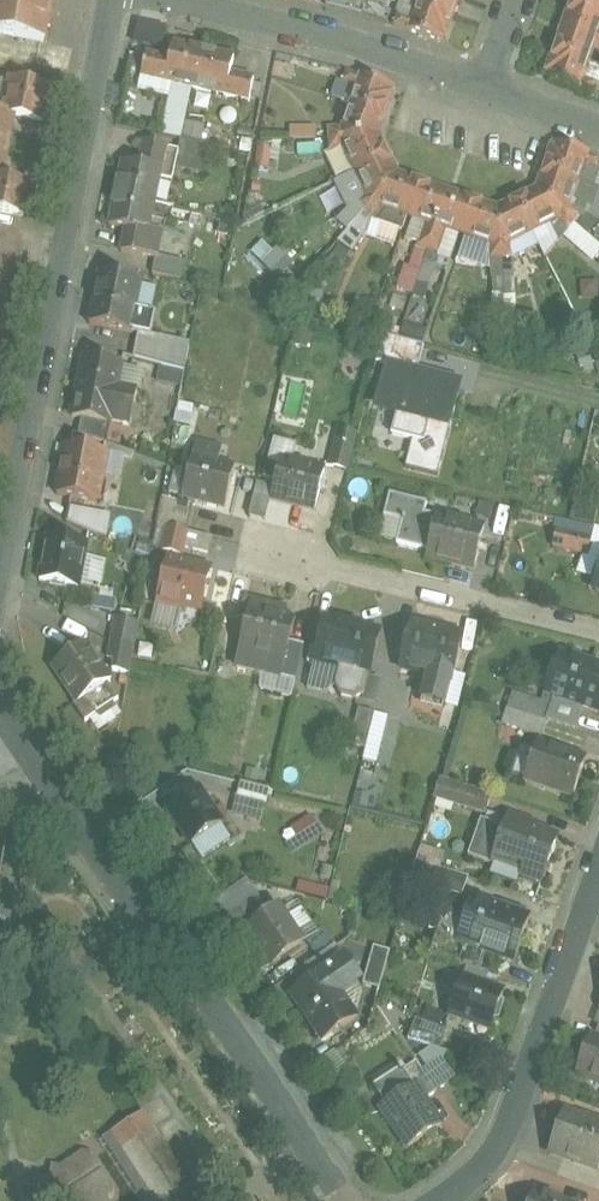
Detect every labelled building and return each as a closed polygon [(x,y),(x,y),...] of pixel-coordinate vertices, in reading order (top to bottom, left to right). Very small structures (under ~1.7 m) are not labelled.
[(45,42),(53,0),(0,0),(0,33),(45,42)] [(329,4),(364,12),(367,0),(330,0),(329,4)] [(399,14),(414,19),(419,3),(410,0),(404,0),(399,14)] [(419,3),(453,15),(459,0),(421,0),(419,3)] [(572,5),(598,15),(598,0),(573,0),(572,5)] [(453,15),(419,3),(414,19),(399,14),(395,25),(439,41),(446,37),(453,15)] [(572,5),(568,17),(567,16),(563,28),(598,40),(598,15),(572,5)] [(563,28),(559,39),(560,39),(556,50),(590,62),(594,51),(598,52),(598,40),(563,28)] [(205,51),(174,44),(171,60),(148,55),(143,76),(197,89),(205,51)] [(556,50),(550,66),(549,66),(547,72),(548,72),(551,78),(551,79),(580,90),(580,89),(595,95),(598,84),(598,83),(585,78),(590,62),(556,50)] [(236,58),(205,51),(197,89),(251,101),(256,80),(232,74),(236,58)] [(590,62),(585,78),(598,83),(598,66),(590,62)] [(392,86),(362,76),(348,71),(344,82),(359,87),(353,103),(388,115),(393,98),(394,99),(396,93),(395,93),(392,87),(392,86)] [(12,82),(5,114),(0,113),(0,114),(44,122),(50,90),(12,82)] [(388,115),(353,103),(345,127),(330,128),(330,139),(381,135),(384,127),(384,126),(388,115)] [(0,114),(0,147),(10,149),(16,118),(44,123),(44,122),(0,114)] [(177,136),(198,140),(201,125),(180,121),(177,136)] [(317,128),(295,129),(295,140),(317,139),(317,128)] [(381,135),(330,139),(330,140),(331,150),(347,149),(357,170),(357,171),(390,155),(385,144),(381,135)] [(211,146),(182,139),(176,168),(204,175),(211,146)] [(330,140),(307,142),(308,154),(331,152),(331,150),(330,140)] [(560,143),(552,147),(545,169),(580,181),(585,165),(598,170),(598,157),(589,154),(589,153),(560,143)] [(141,167),(125,163),(119,194),(156,202),(167,149),(146,144),(141,167)] [(0,147),(0,179),(32,186),(32,185),(4,179),(10,149),(0,147)] [(390,155),(357,171),(360,176),(368,193),(358,204),(357,204),(364,210),(366,212),(400,174),(390,155)] [(585,165),(580,181),(594,186),(598,172),(598,170),(585,165)] [(580,181),(545,169),(538,189),(576,223),(577,222),(583,215),(572,204),(580,181)] [(357,170),(340,179),(346,194),(347,195),(348,194),(347,193),(355,189),(351,180),(360,176),(357,171),(357,170)] [(400,174),(366,212),(374,219),(375,219),(384,208),(409,216),(414,218),(426,183),(400,174)] [(0,179),(0,213),(25,218),(32,186),(0,179)] [(594,186),(580,181),(572,204),(583,215),(584,215),(588,211),(596,187),(594,186)] [(450,191),(426,183),(414,218),(427,222),(420,242),(418,247),(429,251),(450,191)] [(538,189),(519,199),(535,232),(550,225),(557,221),(569,231),(576,223),(538,189)] [(450,191),(429,251),(440,254),(448,229),(461,234),(473,199),(450,191)] [(156,202),(119,194),(112,226),(128,229),(123,251),(145,255),(148,239),(152,220),(156,202)] [(499,208),(473,199),(461,234),(491,244),(492,259),(503,259),(499,208)] [(519,199),(499,208),(503,259),(514,258),(513,242),(535,232),(519,199)] [(355,202),(334,222),(344,232),(364,210),(357,204),(358,204),(355,202)] [(409,216),(384,208),(375,219),(380,221),(402,229),(405,227),(409,216)] [(588,211),(584,215),(583,215),(577,222),(598,242),(598,220),(588,211)] [(366,212),(341,241),(354,251),(374,219),(366,212)] [(427,222),(414,218),(407,238),(420,242),(427,222)] [(167,223),(152,220),(148,239),(163,242),(167,223)] [(569,231),(557,221),(550,225),(561,240),(569,231)] [(461,234),(448,229),(440,254),(453,258),(461,234)] [(257,238),(245,255),(274,278),(287,261),(257,238)] [(326,258),(341,264),(346,248),(332,243),(326,258)] [(418,247),(411,268),(423,272),(429,251),(418,247)] [(423,272),(420,279),(431,283),(440,254),(429,251),(423,272)] [(185,262),(157,256),(153,274),(181,280),(185,262)] [(514,258),(503,259),(505,292),(505,295),(517,294),(514,258)] [(503,259),(492,259),(493,278),(494,278),(495,292),(505,292),(503,259)] [(140,285),(102,276),(92,326),(139,336),(150,338),(151,337),(155,315),(135,311),(140,285)] [(426,346),(384,335),(377,362),(392,365),(390,372),(417,379),(426,346)] [(172,342),(151,337),(150,338),(139,336),(135,358),(167,367),(172,342)] [(471,383),(476,363),(439,354),(435,375),(471,383)] [(123,365),(86,358),(75,415),(84,417),(112,423),(113,419),(131,422),(138,390),(118,386),(123,365)] [(390,372),(381,406),(399,411),(450,424),(455,401),(458,389),(417,379),(390,372)] [(231,406),(197,397),(193,416),(226,424),(231,406)] [(450,424),(399,411),(393,435),(414,441),(408,468),(439,476),(458,402),(455,401),(450,424)] [(112,423),(84,417),(81,433),(108,443),(112,423)] [(341,429),(331,466),(349,471),(358,433),(341,429)] [(222,449),(197,443),(183,497),(226,508),(235,469),(218,465),(222,449)] [(108,452),(70,445),(60,495),(98,502),(108,452)] [(327,471),(284,460),(275,497),(317,509),(327,471)] [(486,528),(439,516),(438,517),(426,514),(429,504),(391,494),(386,517),(404,521),(399,543),(430,551),(428,558),(476,570),(486,528)] [(195,506),(164,498),(158,524),(170,527),(188,532),(195,506)] [(516,509),(499,505),(492,536),(509,540),(516,509)] [(112,515),(72,508),(69,523),(94,534),(109,539),(112,515)] [(188,532),(170,527),(165,550),(184,555),(186,547),(210,553),(213,538),(188,532)] [(593,538),(559,530),(556,546),(589,554),(593,538)] [(90,546),(53,539),(42,594),(65,598),(67,587),(81,590),(90,546)] [(212,570),(172,560),(161,605),(180,609),(181,604),(202,609),(212,570)] [(289,611),(254,603),(239,667),(283,678),(292,641),(297,621),(287,619),(289,611)] [(141,612),(118,609),(113,644),(135,655),(140,625),(139,624),(141,612)] [(383,633),(327,620),(317,662),(342,668),(371,675),(373,675),(383,633)] [(464,637),(413,624),(402,668),(430,675),(452,681),(453,681),(464,637)] [(307,645),(292,641),(283,678),(298,681),(307,645)] [(135,655),(113,644),(110,658),(116,662),(115,672),(131,675),(135,655)] [(87,648),(56,670),(81,705),(82,706),(111,686),(113,684),(87,648)] [(564,655),(564,654),(563,653),(549,696),(550,696),(551,695),(557,698),(598,712),(598,667),(564,655)] [(371,675),(342,668),(336,687),(342,697),(357,700),(367,694),(371,675)] [(452,681),(430,675),(423,701),(445,707),(452,681)] [(111,686),(82,706),(81,705),(77,708),(87,725),(120,702),(111,686)] [(547,703),(516,694),(511,710),(550,722),(557,698),(551,695),(550,696),(549,696),(547,703)] [(377,712),(361,709),(352,744),(368,748),(377,712)] [(550,722),(511,710),(507,723),(546,735),(550,722)] [(394,717),(377,712),(368,748),(385,752),(394,717)] [(588,757),(544,742),(544,740),(543,740),(528,780),(530,781),(531,779),(574,795),(574,797),(575,797),(590,756),(588,755),(588,757)] [(380,802),(382,777),(354,775),(352,800),(380,802)] [(272,787),(240,780),(236,797),(267,805),(272,787)] [(494,796),(442,781),(437,798),(489,813),(494,796)] [(201,790),(171,811),(194,845),(225,824),(201,790)] [(539,824),(511,814),(506,828),(483,820),(471,856),(545,882),(560,838),(537,830),(539,824)] [(437,868),(418,862),(413,881),(432,886),(437,868)] [(470,878),(437,868),(432,886),(464,896),(470,878)] [(468,919),(446,911),(446,913),(454,917),(448,937),(439,935),(432,958),(469,969),(482,973),(489,953),(519,962),(520,961),(519,960),(532,921),(534,922),(534,920),(474,899),(474,902),(468,919)] [(280,912),(252,931),(274,963),(302,944),(280,912)] [(376,947),(365,985),(382,989),(392,952),(376,947)] [(347,961),(295,996),(325,1039),(357,1018),(342,996),(359,985),(360,979),(347,961)] [(482,973),(469,969),(454,1015),(493,1029),(505,994),(488,989),(492,976),(482,973)] [(440,1050),(407,1040),(402,1056),(415,1059),(423,1055),(426,1060),(440,1050)] [(592,1041),(580,1077),(598,1083),(598,1043),(592,1041)] [(440,1093),(421,1063),(407,1072),(417,1088),(419,1087),(428,1101),(440,1093)] [(405,1071),(377,1090),(389,1107),(417,1088),(407,1072),(405,1071)] [(389,1107),(385,1110),(410,1147),(444,1125),(428,1101),(419,1087),(417,1088),(389,1107)] [(145,1113),(113,1133),(123,1150),(156,1129),(145,1113)] [(584,1117),(583,1120),(566,1114),(552,1154),(576,1163),(576,1164),(577,1165),(578,1162),(597,1166),(598,1161),(598,1122),(584,1117)] [(156,1129),(123,1150),(113,1133),(105,1139),(106,1141),(106,1140),(145,1200),(202,1200),(156,1129)] [(62,1168),(54,1166),(51,1181),(38,1178),(39,1180),(43,1180),(41,1192),(49,1194),(52,1200),(53,1200),(55,1200),(56,1200),(111,1200),(115,1198),(116,1191),(102,1170),(103,1169),(94,1156),(85,1153),(62,1168)]
